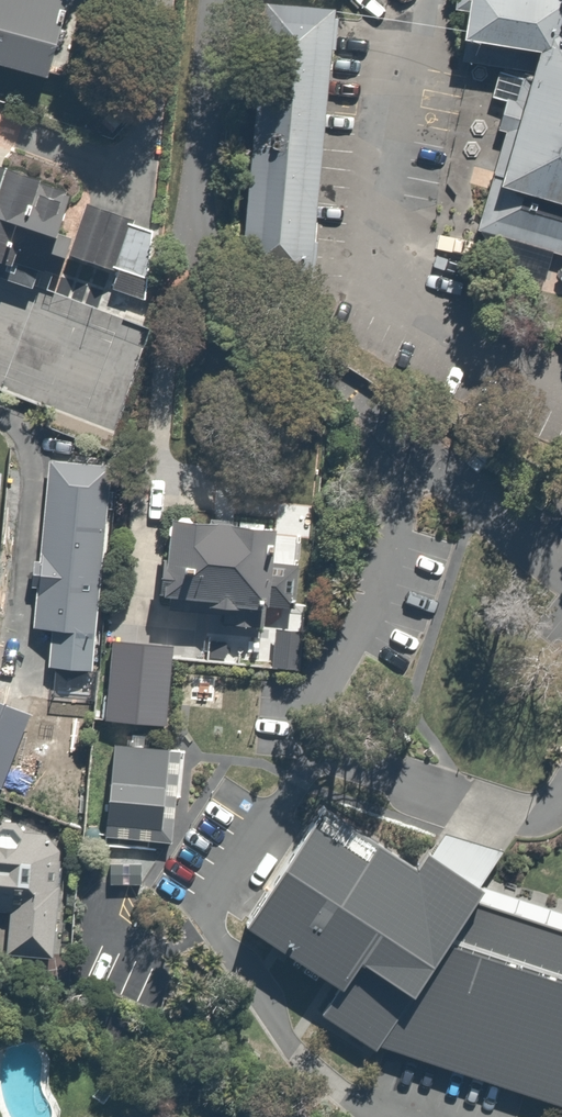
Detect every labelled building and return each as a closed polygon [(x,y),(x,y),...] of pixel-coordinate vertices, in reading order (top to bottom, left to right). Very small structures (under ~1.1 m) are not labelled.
[(50,94),(78,13),(41,0),(0,0),(0,76),(50,94)] [(455,12),(470,14),(464,45),(466,45),(462,64),(517,73),(516,79),(500,73),(492,99),(507,104),(499,132),(506,135),(477,233),(561,257),(561,0),(457,0),(455,12)] [(335,23),(336,13),(268,8),(242,269),(312,275),(313,272),(315,272),(318,246),(314,245),(332,52),(335,52),(338,23),(335,23)] [(14,292),(30,247),(117,279),(110,297),(143,309),(153,283),(145,280),(161,238),(81,208),(79,215),(43,202),(48,190),(0,173),(0,287),(14,292)] [(90,680),(109,471),(48,466),(33,634),(53,635),(49,677),(90,680)] [(281,537),(178,522),(165,613),(268,628),(281,537)] [(174,658),(111,649),(101,717),(165,726),(174,658)] [(0,704),(0,738),(11,708),(0,704)] [(183,754),(116,747),(106,839),(173,846),(183,754)] [(379,1049),(561,1109),(561,915),(481,888),(503,855),(446,836),(418,876),(325,813),(248,932),(340,993),(323,1018),(376,1054),(379,1049)] [(60,834),(27,832),(28,827),(0,826),(0,911),(10,912),(7,961),(54,964),(60,834)]
